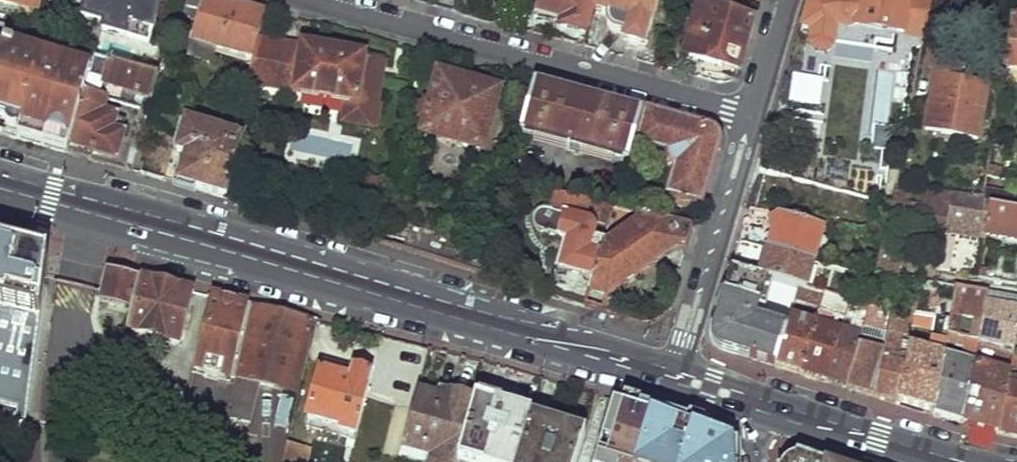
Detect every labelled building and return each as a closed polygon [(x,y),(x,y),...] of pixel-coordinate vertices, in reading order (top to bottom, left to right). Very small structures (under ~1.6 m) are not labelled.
[(38,11),(40,0),(0,0),(0,3),(38,11)] [(56,17),(80,24),(84,18),(104,24),(103,29),(149,42),(160,5),(153,4),(154,0),(60,0),(56,17)] [(182,16),(195,20),(200,0),(185,0),(182,16)] [(223,0),(200,0),(195,20),(185,57),(228,68),(233,54),(253,59),(257,42),(265,11),(223,0)] [(535,7),(562,15),(561,21),(587,28),(594,0),(536,0),(535,7)] [(599,14),(612,18),(611,20),(623,24),(622,28),(629,30),(627,39),(646,44),(657,0),(603,0),(599,14)] [(801,31),(787,78),(817,87),(822,69),(829,67),(833,52),(835,45),(877,51),(878,43),(894,46),(896,34),(905,35),(909,38),(919,40),(924,37),(932,0),(810,0),(801,31)] [(751,20),(699,6),(683,62),(734,77),(751,20)] [(1004,68),(1016,70),(1016,18),(1014,18),(1004,68)] [(2,48),(3,46),(9,28),(0,25),(0,47),(2,48)] [(386,59),(257,42),(253,59),(246,86),(350,101),(348,120),(381,124),(384,103),(379,102),(386,59)] [(3,46),(2,48),(0,55),(0,119),(3,120),(3,125),(4,129),(9,131),(7,136),(67,153),(91,69),(3,46)] [(875,63),(898,77),(908,60),(885,46),(875,63)] [(92,160),(113,165),(115,158),(119,138),(121,133),(113,131),(116,117),(103,113),(106,101),(140,109),(147,110),(157,74),(94,59),(91,69),(67,153),(92,160)] [(938,67),(925,130),(976,139),(985,90),(957,83),(959,70),(938,67)] [(426,119),(423,134),(448,140),(450,133),(483,143),(497,93),(438,76),(431,102),(420,100),(415,115),(426,119)] [(521,80),(515,104),(526,107),(534,84),(521,80)] [(526,107),(521,132),(567,144),(565,150),(578,154),(581,148),(627,160),(641,112),(534,84),(526,107)] [(649,115),(640,142),(668,151),(669,154),(670,158),(674,162),(677,166),(668,194),(673,196),(672,200),(677,202),(677,205),(688,208),(689,204),(693,205),(695,201),(700,203),(703,192),(718,142),(712,132),(649,115)] [(170,152),(162,179),(170,181),(176,183),(202,190),(227,197),(245,136),(186,119),(176,153),(170,152)] [(872,124),(870,148),(888,149),(891,126),(872,124)] [(986,166),(985,174),(999,177),(1000,168),(986,166)] [(364,174),(356,202),(377,208),(386,179),(364,174)] [(895,187),(889,213),(899,216),(928,221),(927,229),(934,231),(932,247),(944,249),(955,195),(895,187)] [(981,189),(981,197),(979,205),(991,207),(1016,212),(1016,196),(981,189)] [(567,273),(560,297),(585,305),(594,276),(605,242),(605,236),(595,232),(595,228),(594,225),(593,223),(592,221),(588,220),(589,214),(585,213),(588,201),(558,193),(553,211),(546,208),(543,209),(539,211),(536,213),(533,219),(533,222),(533,225),(536,228),(560,237),(564,241),(564,244),(564,248),(559,269),(567,273)] [(979,205),(981,197),(955,195),(944,249),(941,268),(943,269),(950,270),(956,233),(986,239),(987,234),(991,207),(979,205)] [(987,234),(1016,239),(1016,212),(991,207),(987,234)] [(740,240),(815,262),(825,227),(780,213),(779,219),(772,224),(770,231),(745,224),(740,240)] [(889,213),(886,229),(896,231),(899,216),(889,213)] [(594,276),(609,294),(681,246),(687,248),(693,228),(670,221),(665,222),(640,215),(638,221),(618,239),(615,247),(616,249),(614,251),(605,242),(594,276)] [(876,271),(899,276),(916,278),(916,268),(902,265),(908,234),(896,231),(886,229),(876,271)] [(763,269),(762,277),(769,279),(799,288),(807,289),(815,262),(740,240),(734,259),(763,269)] [(0,246),(0,411),(11,414),(9,431),(25,435),(43,280),(46,258),(4,247),(1,246),(0,246)] [(778,365),(787,328),(758,321),(769,279),(762,277),(732,269),(722,300),(714,329),(713,334),(714,339),(716,343),(720,347),(749,356),(778,365)] [(105,271),(98,302),(127,309),(135,279),(105,271)] [(149,282),(135,279),(127,309),(123,331),(137,334),(162,339),(178,343),(190,292),(176,289),(162,286),(149,282)] [(949,418),(965,423),(975,364),(978,345),(988,292),(956,286),(950,317),(948,332),(955,335),(955,346),(964,347),(962,358),(944,355),(934,414),(949,418)] [(799,288),(795,298),(820,305),(824,294),(807,289),(799,288)] [(978,345),(1013,351),(1016,331),(1016,298),(988,292),(978,345)] [(207,296),(190,369),(233,380),(249,306),(223,300),(207,296)] [(233,380),(225,419),(246,423),(256,385),(292,393),(311,321),(249,306),(233,380)] [(862,391),(874,395),(891,313),(871,307),(866,324),(876,328),(873,347),(860,344),(848,387),(862,391)] [(916,408),(934,414),(944,355),(948,332),(950,317),(918,311),(917,317),(913,336),(910,353),(900,403),(916,408)] [(887,399),(900,403),(910,353),(898,350),(902,334),(913,336),(917,317),(891,313),(874,395),(887,399)] [(791,369),(803,372),(817,321),(791,314),(787,328),(778,365),(791,369)] [(825,379),(827,380),(842,328),(817,321),(803,372),(812,375),(815,376),(819,378),(825,379)] [(837,383),(848,387),(860,344),(866,324),(852,322),(848,329),(842,328),(827,380),(837,383)] [(968,424),(997,433),(1007,379),(1008,375),(975,364),(965,423),(968,424)] [(317,372),(305,417),(337,426),(337,431),(354,434),(370,376),(349,370),(346,379),(317,372)] [(997,433),(1016,437),(1016,381),(1007,379),(997,433)] [(400,447),(428,455),(426,461),(454,461),(455,458),(471,399),(450,393),(448,400),(414,392),(400,447)] [(455,458),(468,461),(516,461),(532,417),(471,399),(455,458)] [(637,409),(635,414),(609,406),(591,461),(731,461),(729,436),(708,430),(700,428),(699,434),(682,429),(684,423),(637,409)] [(516,461),(574,461),(585,432),(532,417),(516,461)] [(235,437),(222,435),(219,447),(232,455),(235,437)] [(400,447),(397,460),(396,461),(400,461),(426,461),(428,455),(400,447)] [(277,461),(297,461),(297,460),(280,453),(277,461)]
